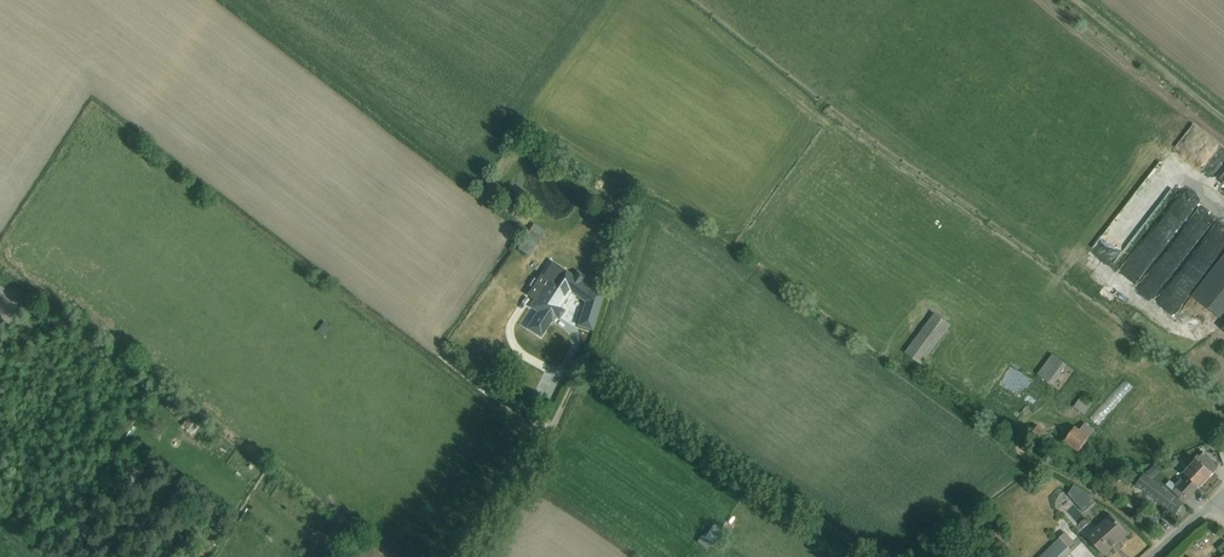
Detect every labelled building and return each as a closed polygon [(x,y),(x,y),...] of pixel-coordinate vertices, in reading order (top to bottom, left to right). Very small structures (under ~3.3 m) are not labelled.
[(532,227),(518,249),(529,256),(542,237),(540,236),(541,233),(532,227)] [(1121,259),(1123,244),(1100,240),(1097,256),(1121,259)] [(1192,296),(1220,318),(1223,314),(1223,254),(1192,296)] [(574,277),(565,270),(558,265),(553,262),(544,274),(542,273),(528,294),(535,298),(529,307),(537,312),(526,329),(541,338),(555,317),(560,320),(566,311),(561,308),(571,293),(585,302),(578,326),(593,331),(605,293),(592,289),(582,282),(585,277),(578,272),(574,277)] [(921,365),(951,326),(934,313),(905,353),(921,365)] [(327,334),(334,325),(327,320),(320,329),(327,334)] [(1052,354),(1038,374),(1053,385),(1067,365),(1052,354)] [(1126,379),(1090,417),(1098,425),(1134,387),(1126,379)] [(999,388),(995,401),(1009,404),(1012,391),(999,388)] [(1081,396),(1074,407),(1084,415),(1092,404),(1081,396)] [(188,416),(182,424),(196,434),(202,427),(188,416)] [(1095,429),(1085,423),(1080,430),(1075,427),(1064,442),(1079,452),(1091,435),(1094,437),(1096,434),(1093,432),(1095,429)] [(1030,437),(1041,445),(1049,434),(1037,426),(1030,437)] [(1219,467),(1204,453),(1200,457),(1198,455),(1194,458),(1196,460),(1183,473),(1188,476),(1199,487),(1219,467)] [(1172,462),(1178,467),(1181,464),(1176,459),(1172,462)] [(1178,467),(1172,462),(1165,464),(1154,473),(1160,481),(1173,471),(1178,467)] [(1178,467),(1173,471),(1181,478),(1183,481),(1188,476),(1183,473),(1178,467)] [(1146,498),(1152,503),(1155,500),(1176,515),(1182,519),(1189,510),(1183,506),(1184,504),(1145,474),(1136,485),(1142,490),(1138,496),(1143,501),(1146,498)] [(1189,498),(1199,487),(1188,476),(1183,481),(1181,478),(1176,484),(1170,481),(1166,485),(1180,498),(1184,494),(1189,498)] [(1074,485),(1069,494),(1085,512),(1096,502),(1090,495),(1074,485)] [(71,501),(62,512),(68,517),(78,506),(71,501)] [(1160,520),(1147,510),(1140,519),(1153,528),(1160,520)] [(1128,534),(1111,515),(1086,536),(1103,555),(1128,534)] [(202,520),(196,516),(187,530),(193,534),(202,520)] [(702,535),(697,542),(708,549),(711,544),(712,544),(722,530),(714,524),(705,537),(702,535)] [(1040,556),(1063,556),(1071,549),(1070,548),(1075,543),(1065,533),(1040,556)] [(357,556),(384,556),(365,544),(357,556)]
